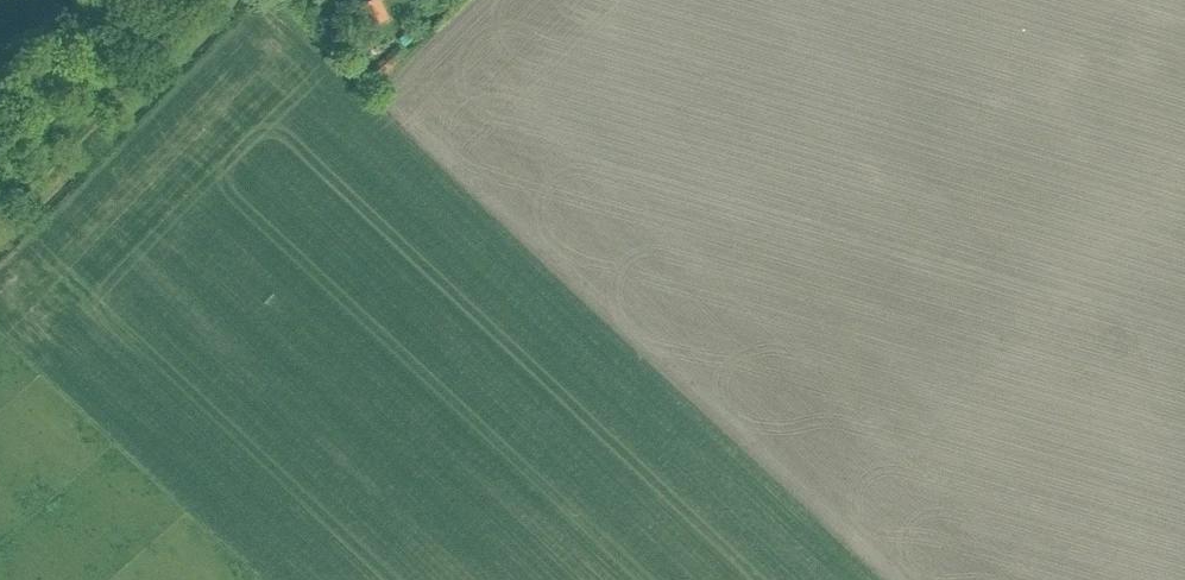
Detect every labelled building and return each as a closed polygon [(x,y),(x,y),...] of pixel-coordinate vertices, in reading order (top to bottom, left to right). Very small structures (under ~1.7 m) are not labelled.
[(365,29),(388,19),(380,0),(377,0),(356,9),(365,29)]
